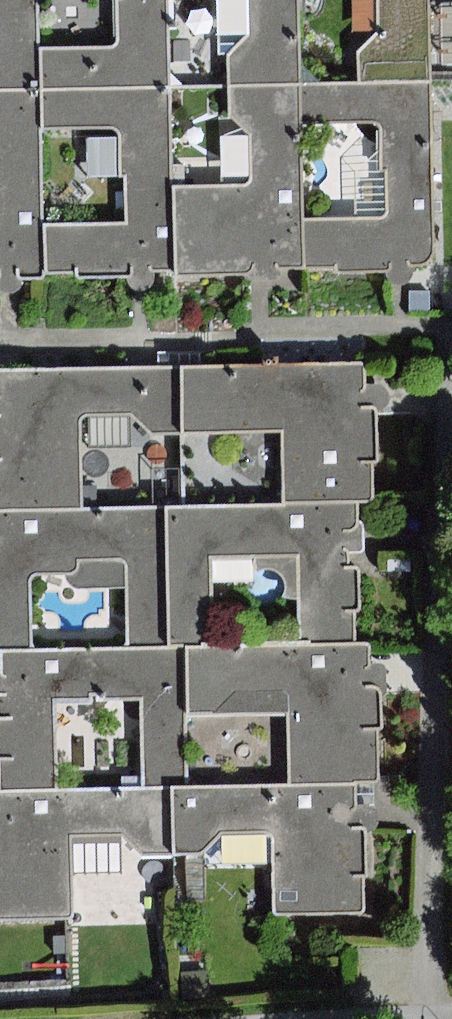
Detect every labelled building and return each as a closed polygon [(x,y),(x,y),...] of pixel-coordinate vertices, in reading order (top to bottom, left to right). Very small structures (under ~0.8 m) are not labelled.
[(43,89),(42,48),(41,0),(0,0),(0,89),(43,89)] [(119,40),(118,43),(114,46),(109,47),(42,48),(43,89),(172,89),(171,0),(118,0),(119,40)] [(250,36),(228,56),(228,85),(301,84),(300,0),(249,0),(250,36)] [(381,30),(360,52),(360,83),(429,83),(429,0),(380,0),(381,30)] [(303,219),(305,268),(336,267),(336,270),(337,272),(339,273),(387,273),(390,271),(391,269),(391,260),(399,260),(408,260),(410,262),(412,263),(422,263),(426,261),(429,259),(432,256),(433,251),(429,83),(360,83),(301,84),(302,122),(374,121),(377,122),(380,125),(382,129),(382,170),(386,170),(388,214),(387,216),(385,217),(383,218),(303,219)] [(176,187),(178,270),(178,274),(179,276),(181,277),(247,274),(250,273),(253,271),(254,267),(254,265),(266,265),(278,265),(279,267),(281,268),(305,268),(303,219),(302,122),(301,84),(228,85),(228,113),(251,133),(251,175),(251,180),(250,183),(246,184),(176,187)] [(1,277),(1,270),(9,270),(19,270),(19,276),(20,279),(24,279),(42,279),(44,277),(44,272),(47,272),(46,223),(44,128),(43,89),(0,89),(0,278),(1,277)] [(172,89),(43,89),(44,128),(114,128),(116,129),(119,131),(121,135),(122,174),(127,174),(127,224),(46,223),(47,272),(78,271),(78,275),(79,278),(82,278),(130,278),(132,277),(133,274),(133,265),(143,265),(151,265),(151,269),(152,271),(178,270),(176,187),(172,89)] [(428,290),(409,291),(410,312),(429,311),(428,290)] [(361,363),(180,367),(182,432),(283,430),(285,504),(358,502),(371,502),(373,500),(375,496),(375,462),(378,462),(379,460),(378,412),(377,409),(374,407),(362,408),(362,399),(362,393),(366,391),(367,387),(366,366),(364,364),(361,363)] [(83,508),(81,421),(83,417),(87,414),(134,413),(153,432),(182,432),(180,367),(0,370),(0,397),(2,397),(2,405),(2,415),(0,415),(0,509),(83,508)] [(285,504),(168,506),(171,644),(187,644),(211,643),(209,557),(297,555),(299,644),(357,643),(356,611),(360,610),(361,608),(361,570),(360,568),(358,567),(356,567),(349,567),(349,552),(361,552),(363,551),(364,550),(364,524),(362,522),(359,522),(358,502),(285,504)] [(0,648),(33,647),(31,582),(32,577),(36,574),(74,573),(77,571),(79,569),(79,559),(120,559),(124,561),(127,565),(129,645),(171,644),(168,506),(83,508),(0,509),(0,648)] [(211,643),(187,644),(189,717),(214,717),(238,691),(288,690),(290,784),(357,782),(377,782),(380,778),(380,729),(385,729),(385,679),(385,664),(371,664),(371,645),(370,643),(367,642),(357,643),(299,644),(211,643)] [(190,787),(189,717),(187,644),(171,644),(129,645),(33,647),(0,648),(1,672),(3,674),(7,676),(7,686),(7,694),(1,694),(0,694),(0,793),(59,792),(57,702),(91,701),(91,694),(98,694),(101,696),(101,701),(140,700),(142,788),(174,788),(190,787)] [(197,787),(174,788),(175,855),(202,853),(222,832),(268,832),(273,835),(275,839),(275,910),(276,913),(279,915),(361,914),(364,913),(366,910),(365,878),(368,877),(370,874),(368,831),(366,828),(362,827),(353,827),(353,817),(352,808),(358,807),(357,782),(290,784),(197,787)] [(71,919),(74,917),(72,835),(125,834),(145,856),(175,855),(174,788),(142,788),(59,792),(0,793),(0,921),(71,919)] [(209,970),(181,972),(183,999),(211,997),(209,970)]
